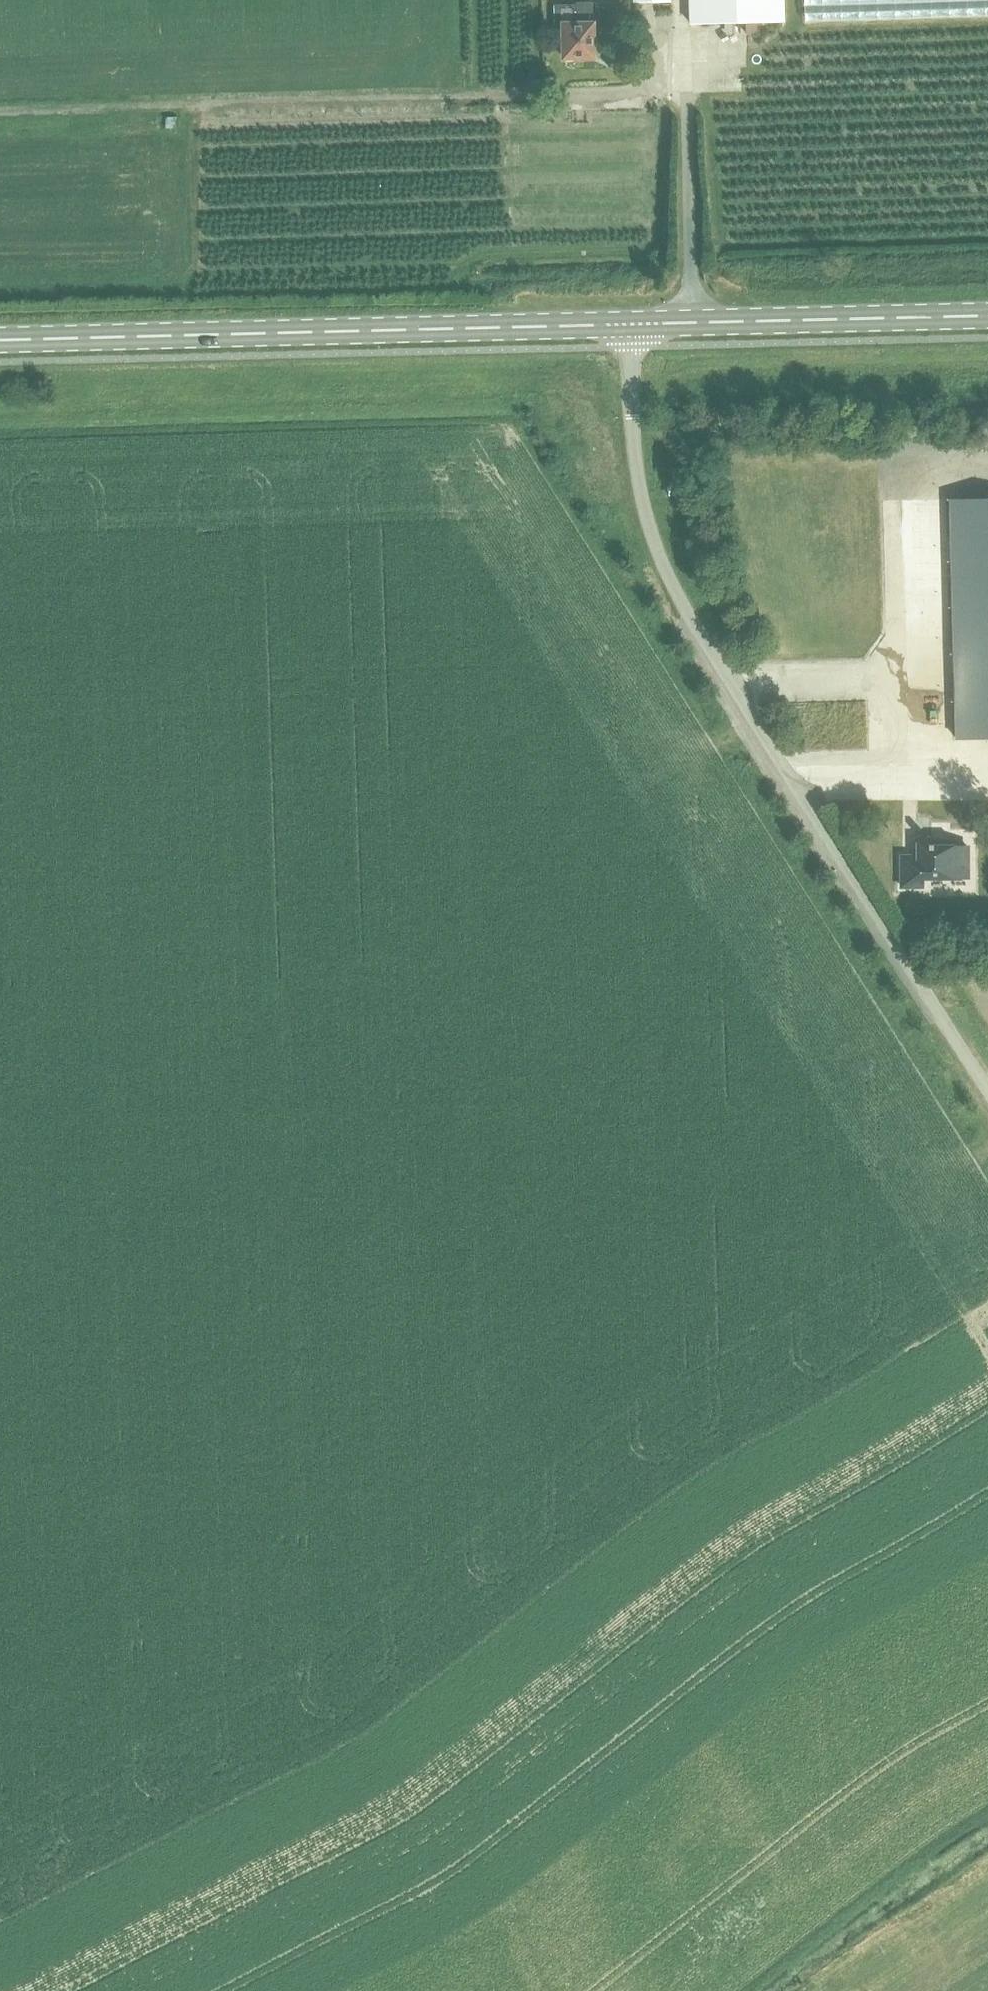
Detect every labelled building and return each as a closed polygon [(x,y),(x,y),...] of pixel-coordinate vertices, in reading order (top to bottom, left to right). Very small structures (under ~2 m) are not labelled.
[(734,22),(788,21),(788,0),(693,0),(693,23),(734,22)] [(575,6),(554,6),(555,28),(564,27),(565,60),(585,59),(585,55),(595,55),(594,32),(597,32),(596,18),(592,18),(592,4),(575,5),(575,6)] [(950,498),(956,738),(987,737),(987,498),(950,498)] [(919,855),(902,855),(902,886),(924,886),(923,877),(967,877),(967,845),(951,845),(951,838),(928,838),(928,840),(921,840),(921,827),(919,827),(919,855)]
